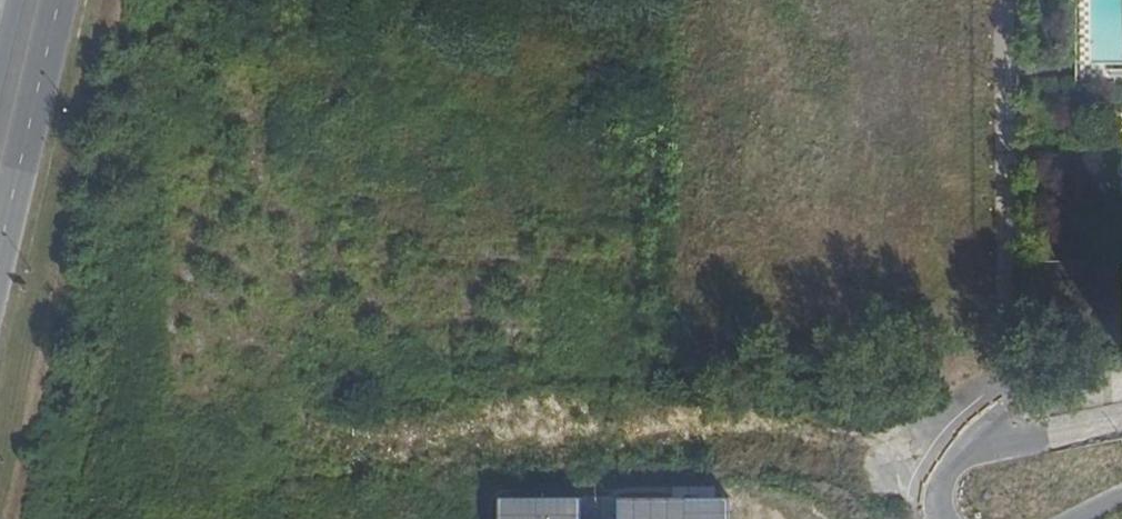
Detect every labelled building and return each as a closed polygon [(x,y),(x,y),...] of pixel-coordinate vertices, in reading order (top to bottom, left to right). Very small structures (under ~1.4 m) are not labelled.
[(501,499),(501,518),(580,518),(580,499),(501,499)] [(619,501),(619,518),(729,518),(729,501),(619,501)]
